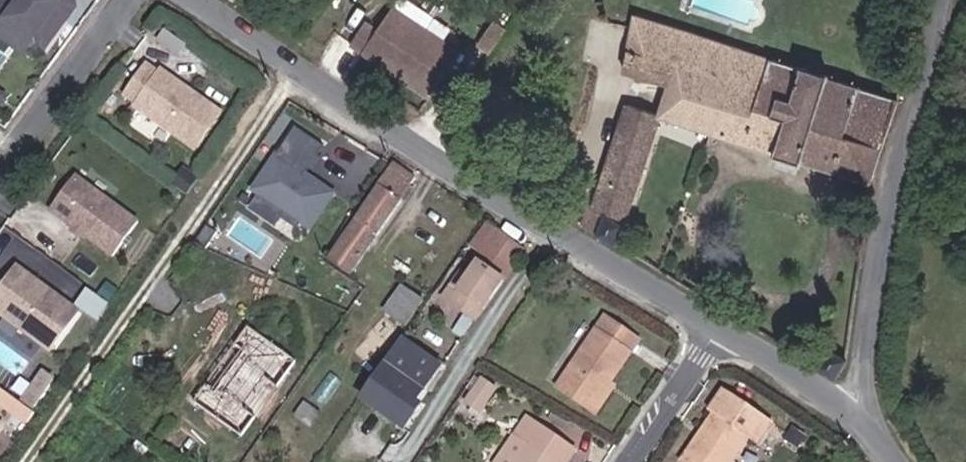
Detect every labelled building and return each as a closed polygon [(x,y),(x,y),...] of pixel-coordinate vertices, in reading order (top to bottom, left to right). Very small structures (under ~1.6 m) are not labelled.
[(6,16),(16,23),(4,39),(31,59),(36,52),(39,54),(48,61),(71,30),(64,26),(80,0),(18,0),(6,16)] [(85,0),(80,0),(64,26),(71,30),(78,20),(85,0)] [(361,24),(347,45),(426,98),(455,54),(389,10),(373,33),(361,24)] [(16,23),(6,16),(4,14),(0,19),(0,45),(29,67),(39,54),(36,52),(31,59),(4,39),(16,23)] [(853,189),(876,99),(622,14),(609,73),(621,77),(644,85),(636,112),(615,104),(583,222),(574,218),(569,228),(610,255),(653,120),(853,189)] [(492,27),(477,47),(489,56),(504,36),(492,27)] [(158,68),(134,100),(147,109),(145,111),(205,154),(231,118),(172,75),(170,77),(158,68)] [(13,101),(0,92),(0,118),(13,101)] [(345,198),(288,159),(264,195),(321,233),(345,198)] [(372,216),(393,230),(419,192),(394,174),(384,190),(388,193),(372,216)] [(147,227),(84,181),(55,222),(118,267),(147,227)] [(349,251),(369,266),(393,230),(372,216),(349,251)] [(524,254),(488,229),(472,253),(479,258),(471,269),(476,273),(470,282),(463,277),(445,303),(467,319),(455,335),(463,341),(475,324),(470,321),(483,302),(488,305),(524,254)] [(357,286),(369,266),(349,251),(335,271),(357,286)] [(0,306),(0,311),(59,355),(88,316),(26,271),(17,284),(18,289),(13,296),(7,296),(0,306)] [(121,308),(130,296),(117,288),(109,300),(121,308)] [(407,333),(424,308),(402,293),(385,318),(407,333)] [(106,326),(117,311),(97,296),(86,312),(106,326)] [(603,383),(610,388),(629,360),(614,350),(624,335),(604,321),(556,391),(584,410),(603,383)] [(614,350),(629,360),(639,346),(624,335),(614,350)] [(263,427),(253,421),(275,392),(284,398),(303,373),(257,339),(242,357),(253,363),(220,405),(212,399),(201,412),(249,446),(263,427)] [(418,407),(443,371),(405,345),(370,396),(412,425),(423,411),(418,407)] [(212,399),(220,405),(253,363),(242,357),(212,399)] [(584,410),(592,416),(612,389),(610,388),(603,383),(584,410)] [(55,400),(62,390),(54,384),(47,394),(55,400)] [(496,401),(481,391),(481,392),(476,389),(468,400),(473,403),(466,414),(481,424),(496,401)] [(253,421),(263,427),(284,398),(275,392),(253,421)] [(412,425),(370,396),(364,404),(407,434),(412,425)] [(750,451),(761,458),(776,435),(725,403),(710,424),(717,429),(694,461),(742,461),(750,451)] [(31,435),(42,420),(31,412),(21,427),(31,435)] [(442,434),(451,421),(441,414),(432,427),(442,434)] [(573,448),(525,419),(513,439),(529,449),(521,461),(565,461),(573,448)] [(0,424),(0,444),(9,431),(0,424)]
